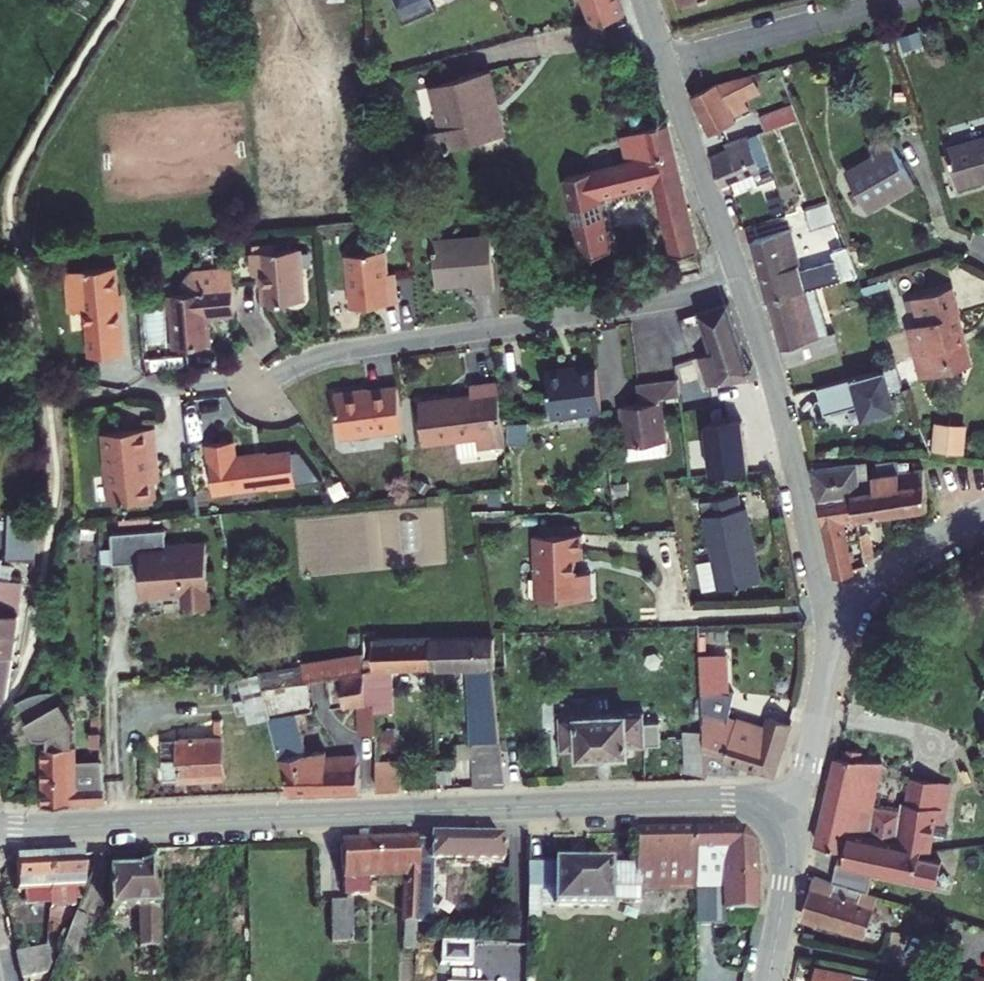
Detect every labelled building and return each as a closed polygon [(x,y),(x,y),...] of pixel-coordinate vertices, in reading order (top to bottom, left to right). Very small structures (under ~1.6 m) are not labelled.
[(400,12),(426,1),(426,0),(394,0),(400,12)] [(595,17),(624,10),(620,0),(589,0),(595,17)] [(958,11),(972,7),(971,0),(960,0),(956,1),(958,11)] [(488,65),(479,67),(490,114),(500,111),(488,65)] [(479,67),(436,76),(446,120),(438,121),(426,124),(430,144),(504,129),(500,111),(490,114),(479,67)] [(707,129),(714,134),(729,126),(726,120),(732,117),(722,97),(741,89),(737,73),(721,78),(711,81),(688,91),(691,97),(707,129)] [(436,76),(428,79),(438,121),(446,120),(436,76)] [(767,126),(797,115),(792,101),(762,112),(767,126)] [(740,125),(742,131),(749,129),(747,122),(740,125)] [(627,159),(564,173),(574,217),(584,250),(612,244),(600,191),(654,179),(657,192),(680,184),(665,123),(621,133),(627,159)] [(758,129),(750,132),(763,163),(768,161),(758,129)] [(955,182),(983,173),(983,130),(943,142),(955,182)] [(708,152),(719,181),(732,176),(735,186),(755,178),(753,173),(752,168),(763,163),(750,132),(722,142),(723,147),(708,152)] [(843,168),(864,207),(911,181),(890,142),(843,168)] [(770,167),(765,169),(770,183),(774,182),(770,167)] [(755,178),(758,188),(770,183),(765,169),(753,173),(755,178)] [(680,184),(657,192),(661,207),(684,200),(680,184)] [(684,200),(661,207),(672,249),(696,246),(684,200)] [(797,210),(805,231),(833,221),(825,200),(797,210)] [(750,236),(769,295),(813,283),(854,271),(843,246),(827,251),(829,258),(796,268),(794,260),(799,259),(788,225),(750,236)] [(488,227),(431,234),(435,269),(470,265),(471,275),(493,273),(488,227)] [(299,242),(249,247),(251,267),(255,267),(260,266),(261,279),(263,297),(303,293),(299,242)] [(385,242),(379,243),(385,295),(398,293),(394,263),(387,264),(385,242)] [(379,243),(347,246),(353,298),(385,295),(379,243)] [(115,254),(64,259),(67,299),(84,297),(88,345),(123,341),(119,299),(118,280),(115,254)] [(183,278),(184,288),(168,289),(170,309),(174,308),(177,345),(211,342),(208,311),(236,309),(231,262),(193,265),(183,278)] [(905,326),(921,375),(964,362),(949,313),(955,311),(945,282),(905,295),(914,323),(905,326)] [(769,295),(789,360),(823,350),(841,345),(835,328),(828,330),(813,283),(769,295)] [(728,302),(699,312),(711,354),(697,358),(706,388),(744,377),(748,370),(747,366),(739,336),(728,302)] [(827,381),(813,385),(821,412),(857,401),(860,413),(890,405),(879,366),(827,381)] [(564,371),(542,374),(548,422),(598,416),(593,373),(576,375),(565,376),(564,371)] [(674,377),(637,381),(640,401),(655,399),(654,396),(675,394),(674,377)] [(635,401),(612,404),(616,443),(658,439),(655,399),(640,401),(637,381),(633,381),(635,401)] [(469,397),(416,403),(421,443),(474,438),(475,447),(502,444),(495,382),(468,385),(469,397)] [(395,384),(333,392),(337,437),(400,430),(395,384)] [(36,399),(23,399),(23,411),(37,412),(36,399)] [(149,414),(97,420),(104,490),(149,485),(147,467),(145,445),(152,445),(149,414)] [(916,420),(925,443),(940,437),(930,415),(916,420)] [(230,429),(205,432),(210,482),(267,475),(268,479),(293,476),(289,441),(264,445),(264,441),(232,445),(230,429)] [(152,445),(145,445),(147,467),(155,467),(152,445)] [(875,486),(866,487),(852,489),(856,512),(916,502),(925,500),(921,461),(898,462),(897,456),(877,457),(878,463),(873,463),(875,476),(875,486)] [(805,458),(818,495),(852,489),(866,487),(865,477),(863,459),(821,462),(820,458),(805,458)] [(847,571),(852,567),(850,556),(841,514),(856,512),(852,489),(818,495),(835,573),(847,571)] [(713,509),(701,511),(715,585),(758,578),(743,504),(738,505),(735,491),(711,495),(713,509)] [(37,504),(14,503),(12,551),(35,550),(37,504)] [(857,519),(863,549),(871,548),(866,518),(857,519)] [(543,593),(597,591),(596,565),(582,565),(582,550),(588,550),(588,526),(542,527),(543,593)] [(167,538),(141,539),(143,576),(148,582),(183,581),(183,595),(194,594),(194,596),(210,596),(207,531),(167,533),(167,538)] [(3,569),(0,589),(0,604),(24,607),(30,571),(3,569)] [(19,642),(24,607),(0,604),(0,639),(19,642)] [(436,632),(436,665),(466,664),(476,783),(507,782),(494,663),(499,663),(496,630),(436,632)] [(377,662),(369,663),(372,731),(380,731),(379,709),(398,707),(396,666),(436,665),(436,632),(376,634),(377,662)] [(15,671),(19,642),(0,639),(0,669),(15,671)] [(313,656),(262,669),(265,680),(317,671),(313,656)] [(317,671),(265,680),(267,689),(272,710),(290,791),(365,788),(363,751),(331,753),(331,748),(317,749),(317,745),(311,746),(305,717),(319,715),(318,709),(361,703),(362,731),(372,731),(369,663),(317,671)] [(0,669),(0,690),(13,691),(15,671),(0,669)] [(272,710),(267,689),(245,691),(250,715),(272,710)] [(20,698),(18,699),(38,734),(47,734),(49,802),(77,801),(110,799),(107,757),(78,758),(77,735),(78,723),(77,721),(75,716),(71,710),(68,707),(62,702),(56,699),(49,696),(43,695),(38,695),(32,695),(28,695),(22,697),(20,698)] [(558,709),(560,743),(576,743),(577,750),(632,749),(632,742),(664,742),(663,731),(649,732),(648,707),(558,709)] [(734,719),(706,710),(707,728),(708,750),(724,755),(723,757),(774,774),(790,722),(767,715),(764,726),(735,717),(734,719)] [(161,737),(163,757),(166,779),(229,773),(223,714),(214,715),(215,732),(161,737)] [(104,720),(96,721),(98,738),(106,737),(104,720)] [(707,728),(686,729),(689,775),(710,774),(708,750),(707,728)] [(846,755),(840,754),(818,843),(845,847),(851,829),(861,832),(864,821),(879,824),(900,828),(899,841),(927,846),(934,805),(938,776),(909,771),(904,806),(875,802),(884,760),(863,757),(864,747),(848,745),(846,755)] [(400,755),(380,756),(381,787),(401,786),(400,755)] [(949,778),(938,776),(934,805),(945,807),(949,778)] [(861,832),(899,841),(900,828),(879,824),(864,821),(861,832)] [(637,827),(637,863),(643,864),(643,883),(698,883),(696,825),(637,827)] [(744,827),(696,825),(698,883),(700,931),(704,931),(704,920),(731,921),(731,908),(757,909),(758,874),(758,843),(744,827)] [(434,834),(419,834),(418,873),(418,881),(417,920),(432,920),(433,862),(433,856),(507,855),(506,829),(434,829),(434,834)] [(873,870),(935,883),(939,862),(940,860),(920,856),(919,848),(926,849),(927,846),(899,841),(861,832),(851,829),(845,847),(842,864),(873,870)] [(419,834),(381,835),(380,874),(405,873),(418,873),(419,834)] [(381,835),(345,837),(346,887),(370,887),(370,874),(380,874),(381,835)] [(52,847),(17,848),(19,881),(27,881),(27,891),(52,890),(52,892),(77,891),(77,880),(85,879),(83,847),(52,847)] [(557,861),(529,860),(529,867),(528,894),(556,894),(555,900),(614,902),(614,898),(643,899),(643,883),(643,864),(637,863),(612,862),(612,858),(558,856),(557,861)] [(143,869),(113,869),(114,905),(147,903),(148,940),(143,940),(144,968),(164,968),(161,862),(143,863),(143,869)] [(832,880),(868,892),(873,870),(842,864),(836,863),(832,880)] [(418,873),(405,873),(405,880),(418,881),(418,873)] [(832,880),(812,874),(802,912),(868,932),(877,894),(868,892),(832,880)] [(417,934),(417,920),(418,881),(405,880),(405,934),(417,934)] [(353,894),(329,894),(330,935),(354,934),(353,894)] [(556,894),(528,894),(528,914),(555,915),(555,900),(556,894)] [(92,912),(79,908),(64,946),(79,951),(92,912)] [(39,939),(19,943),(21,955),(53,948),(50,935),(51,921),(36,923),(39,939)] [(441,960),(471,962),(471,941),(442,940),(441,960)] [(53,948),(21,955),(25,970),(50,965),(53,955),(53,948)] [(813,963),(810,980),(871,980),(872,973),(813,963)]
